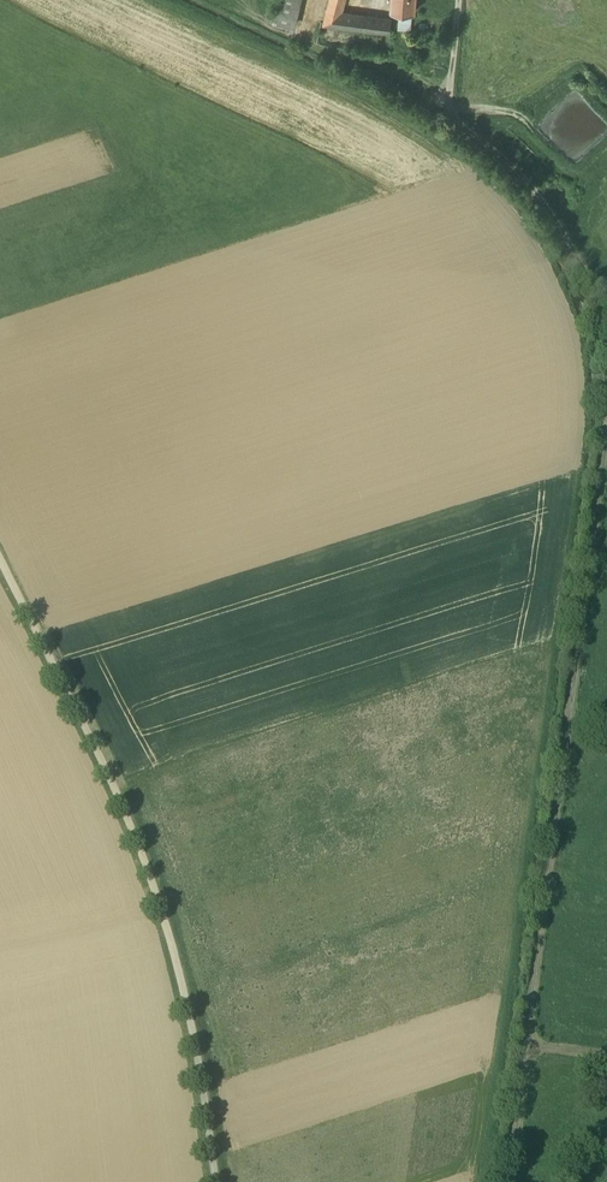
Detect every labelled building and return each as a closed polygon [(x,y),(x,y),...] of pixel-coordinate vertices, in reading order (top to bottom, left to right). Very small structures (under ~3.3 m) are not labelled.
[(276,22),(296,27),(301,0),(280,0),(276,22)] [(339,12),(342,0),(329,0),(323,23),(361,29),(363,16),(339,12)] [(390,9),(414,11),(415,0),(391,0),(390,9)] [(390,19),(363,15),(363,16),(361,29),(388,32),(390,19)] [(412,17),(398,16),(398,30),(411,31),(412,17)]
